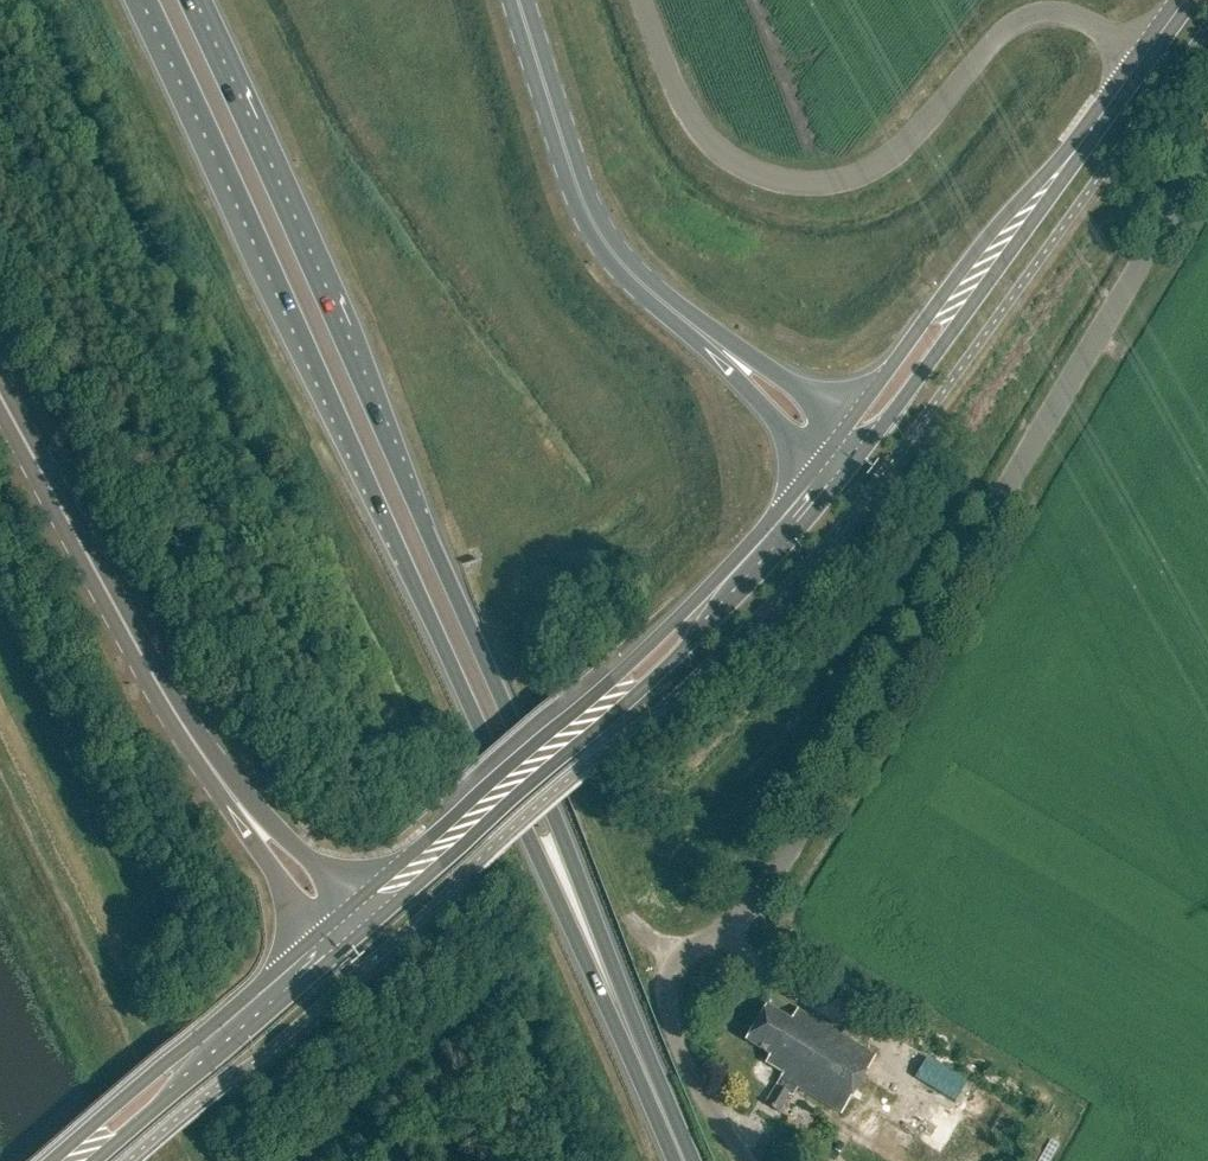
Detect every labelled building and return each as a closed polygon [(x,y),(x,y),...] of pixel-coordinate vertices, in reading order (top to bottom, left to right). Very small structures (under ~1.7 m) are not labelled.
[(763,1065),(781,1076),(765,1102),(779,1111),(789,1094),(792,1095),(797,1087),(840,1113),(876,1055),(797,1007),(791,1018),(765,1002),(743,1039),(769,1054),(763,1065)] [(918,1079),(960,1102),(972,1080),(930,1057),(918,1079)]
